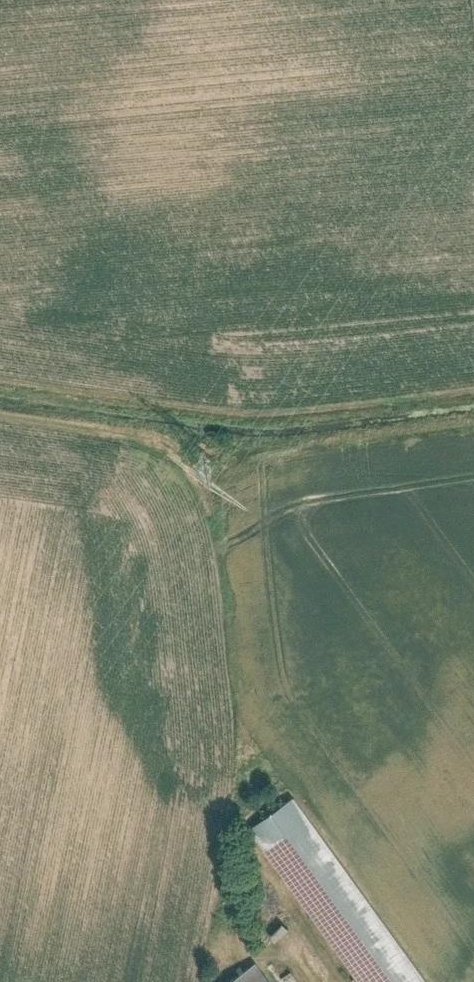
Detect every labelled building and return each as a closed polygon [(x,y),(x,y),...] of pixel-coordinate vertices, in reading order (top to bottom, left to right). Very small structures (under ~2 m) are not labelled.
[(357,981),(416,981),(287,802),(248,830),(357,981)] [(254,968),(234,981),(264,981),(254,968)] [(298,969),(288,975),(293,981),(306,981),(298,969)]
